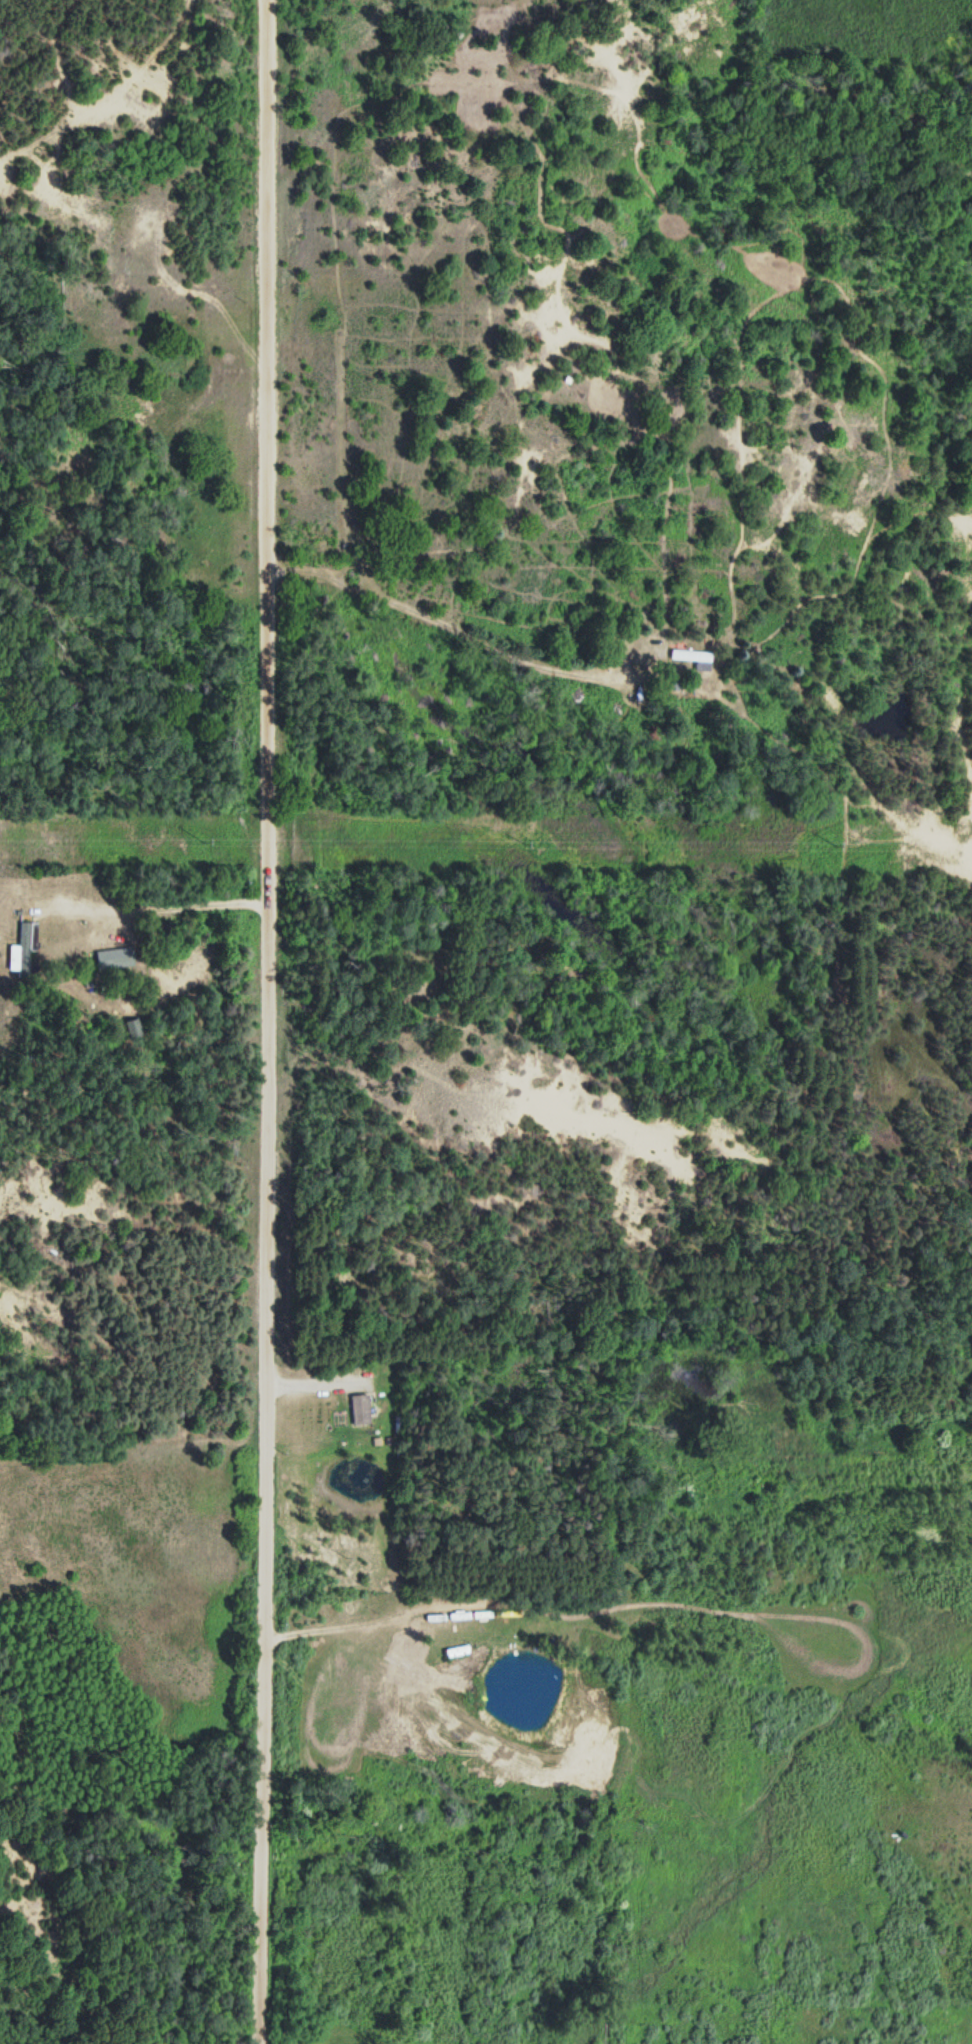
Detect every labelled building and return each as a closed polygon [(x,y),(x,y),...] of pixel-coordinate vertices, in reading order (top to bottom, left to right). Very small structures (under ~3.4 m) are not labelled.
[(694,670),(709,672),(710,652),(670,650),(669,660),(695,661),(694,670)] [(18,977),(29,977),(29,922),(18,922),(18,977)] [(132,967),(132,950),(95,951),(95,968),(132,967)] [(367,1395),(350,1395),(350,1425),(367,1425),(367,1395)]
